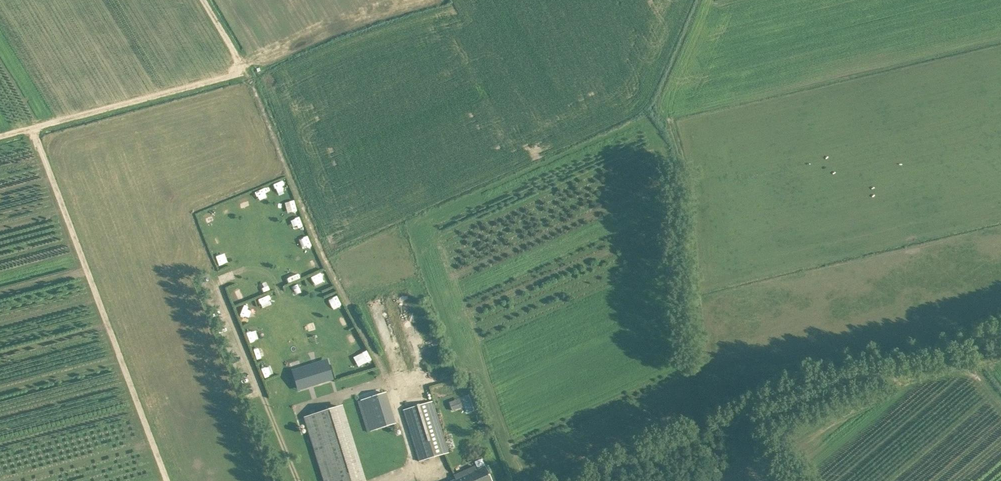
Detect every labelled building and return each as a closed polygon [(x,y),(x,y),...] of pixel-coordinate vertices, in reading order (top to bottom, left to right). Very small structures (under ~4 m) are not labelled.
[(289,181),(279,183),(281,192),(291,190),(289,181)] [(241,198),(245,206),(253,202),(250,194),(241,198)] [(233,201),(224,204),(227,213),(236,210),(233,201)] [(296,201),(287,203),(290,212),(299,210),(296,201)] [(207,222),(216,219),(212,210),(203,213),(207,222)] [(324,273),(315,277),(318,286),(327,282),(324,273)] [(302,285),(292,286),(293,296),(303,295),(302,285)] [(241,288),(232,292),(237,301),(246,297),(241,288)] [(330,298),(331,308),(342,306),(340,297),(330,298)] [(256,312),(254,302),(241,305),(243,315),(256,312)] [(347,312),(337,317),(343,326),(352,321),(347,312)] [(358,328),(348,334),(353,344),(363,339),(358,328)] [(259,329),(250,332),(253,341),(261,338),(259,329)] [(269,343),(259,345),(262,356),(272,353),(269,343)] [(325,362),(302,369),(307,387),(331,380),(325,362)] [(360,398),(371,430),(394,423),(383,391),(360,398)] [(452,411),(457,409),(454,400),(449,402),(452,411)] [(403,410),(419,461),(448,452),(433,401),(403,410)] [(361,472),(341,406),(306,417),(326,480),(364,480),(361,472)] [(489,474),(485,466),(451,480),(492,480),(489,474)]
